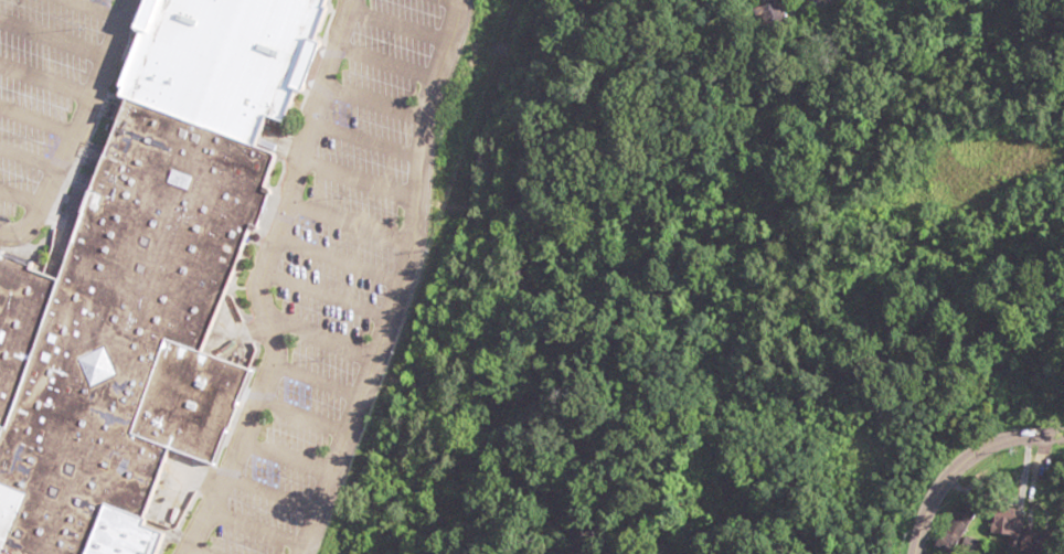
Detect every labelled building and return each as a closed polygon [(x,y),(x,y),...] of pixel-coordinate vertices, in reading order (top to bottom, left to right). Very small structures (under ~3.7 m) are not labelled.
[(98,502),(141,519),(168,447),(212,462),(245,370),(198,352),(269,155),(247,147),(260,111),(278,118),(321,0),(138,0),(103,97),(117,102),(52,278),(0,259),(0,553),(79,553),(98,502)] [(79,553),(155,553),(162,534),(138,525),(141,519),(98,502),(79,553)] [(957,505),(931,546),(944,553),(948,553),(973,515),(957,505)]
